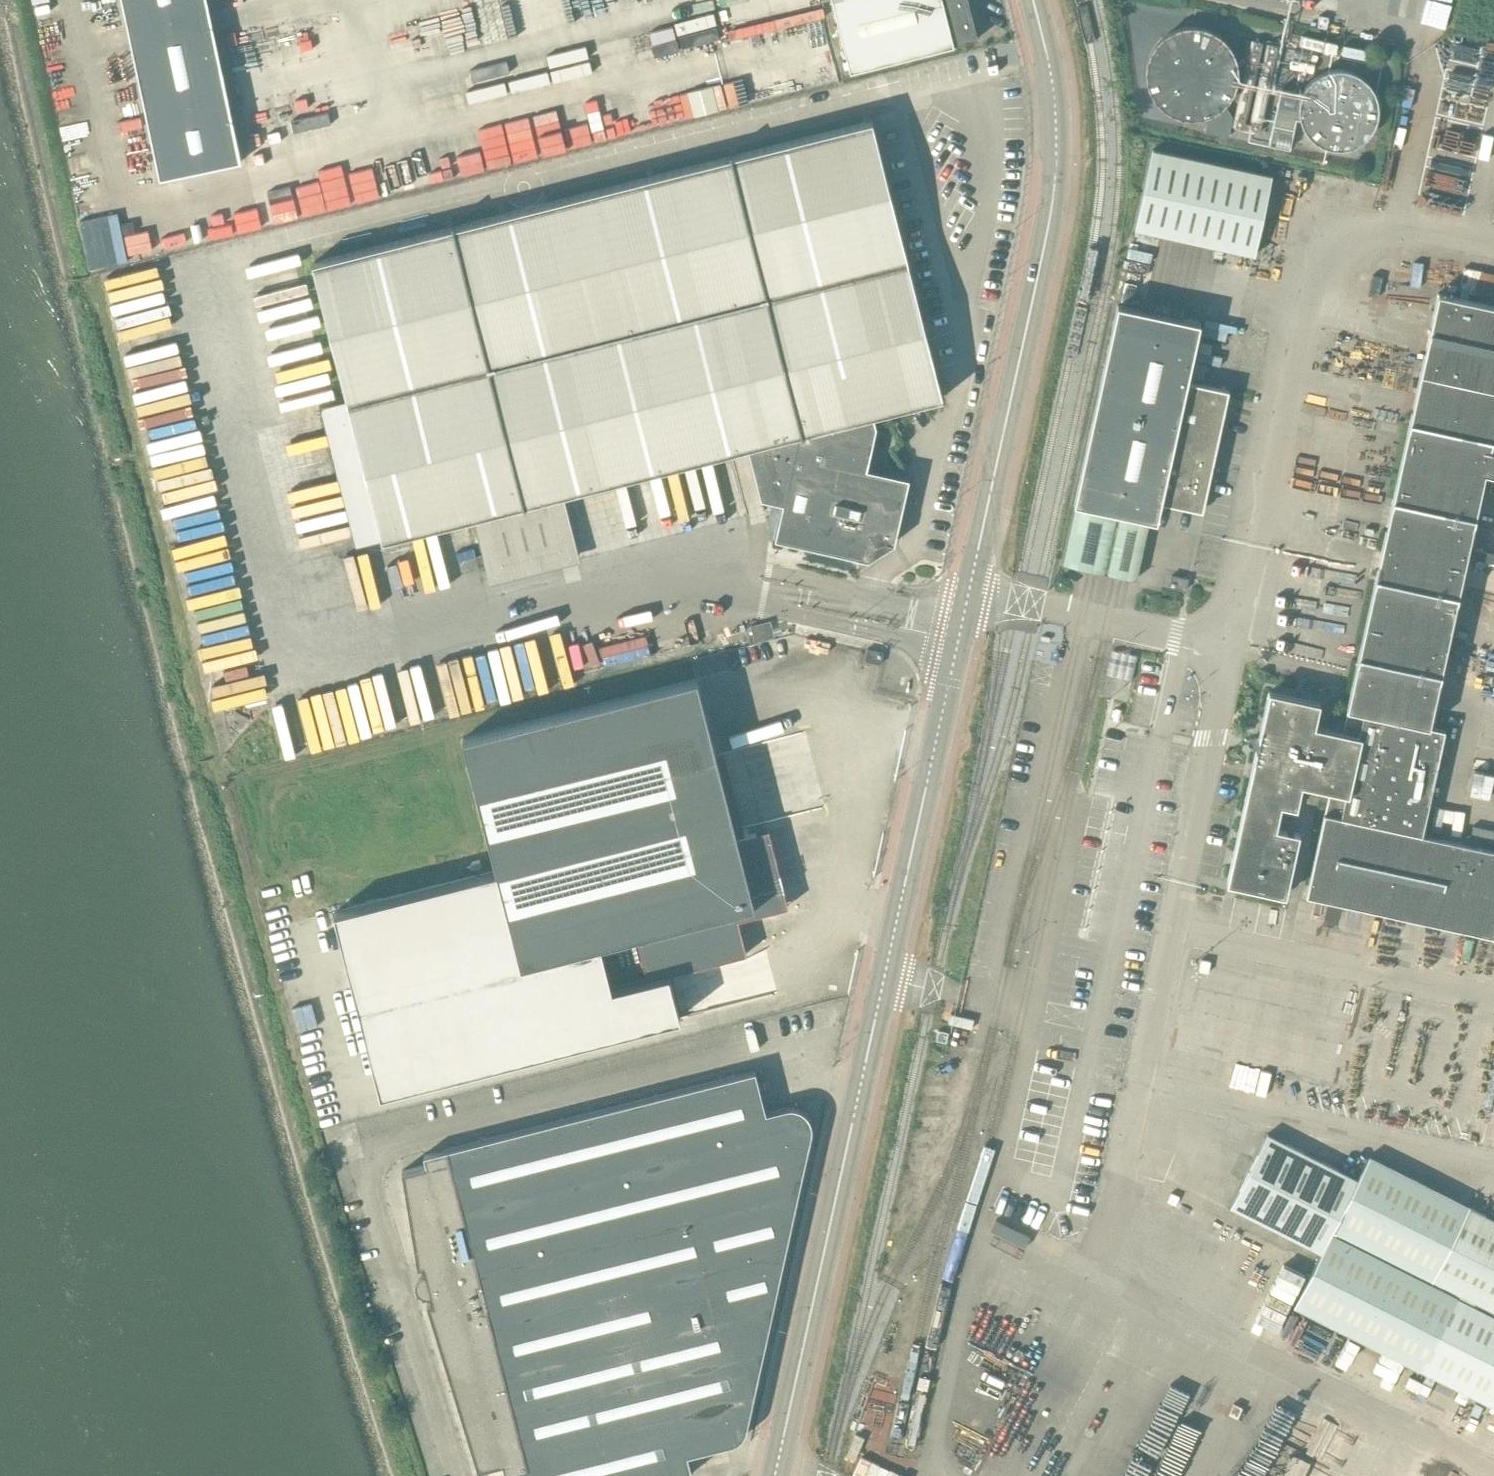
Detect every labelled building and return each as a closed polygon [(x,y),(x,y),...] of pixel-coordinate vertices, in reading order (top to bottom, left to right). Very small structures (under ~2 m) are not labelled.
[(213,26),(207,0),(122,0),(160,178),(241,161),(213,26)] [(850,71),(954,45),(953,44),(978,38),(968,0),(832,0),(850,71)] [(1202,116),(1203,116),(1212,113),(1219,108),(1225,103),(1229,99),(1232,95),(1234,90),(1236,85),(1237,80),(1238,74),(1238,71),(1238,66),(1237,60),(1235,55),(1233,50),(1230,46),(1227,41),(1223,37),(1219,34),(1215,31),(1210,29),(1205,27),(1199,26),(1194,25),(1188,25),(1183,26),(1178,28),(1173,30),(1168,32),(1164,35),(1160,39),(1156,43),(1153,48),(1151,52),(1149,57),(1147,63),(1147,68),(1147,71),(1147,77),(1148,82),(1149,87),(1152,92),(1154,97),(1158,101),(1161,105),(1166,108),(1170,111),(1175,114),(1180,115),(1185,116),(1191,117),(1196,117),(1202,116)] [(1379,105),(1378,101),(1377,98),(1376,94),(1374,90),(1373,87),(1370,84),(1368,81),(1365,78),(1362,76),(1359,74),(1355,72),(1352,71),(1348,69),(1344,69),(1340,68),(1336,69),(1332,69),(1328,70),(1325,71),(1321,73),(1318,74),(1315,76),(1312,79),(1309,82),(1306,85),(1304,88),(1302,92),(1301,96),(1300,99),(1299,103),(1299,107),(1299,111),(1299,115),(1300,119),(1301,122),(1303,126),(1305,129),(1307,133),(1310,136),(1312,138),(1315,141),(1318,143),(1322,144),(1326,146),(1330,147),(1334,148),(1338,148),(1341,148),(1345,148),(1349,147),(1353,146),(1356,144),(1360,142),(1363,140),(1366,137),(1369,135),(1371,131),(1373,128),(1375,124),(1376,121),(1378,117),(1378,114),(1379,110),(1379,105)] [(1302,92),(1281,88),(1269,144),(1290,149),(1296,118),(1300,119),(1299,115),(1299,111),(1299,107),(1299,103),(1300,99),(1301,96),(1302,92)] [(1229,136),(1232,116),(1225,103),(1219,108),(1212,113),(1203,116),(1205,121),(1206,122),(1205,131),(1229,136)] [(452,227),(313,263),(348,400),(383,537),(383,540),(474,517),(563,493),(748,446),(748,447),(761,499),(783,504),(775,539),(868,560),(870,552),(886,542),(894,543),(909,478),(867,469),(876,427),(873,415),(942,398),(936,374),(872,121),(732,156),(731,152),(729,153),(730,157),(454,227),(453,223),(451,223),(452,227)] [(1272,175),(1153,149),(1135,229),(1255,255),(1272,175)] [(1227,882),(1285,895),(1299,832),(1276,827),(1281,804),(1297,807),(1302,784),(1323,788),(1323,790),(1327,797),(1329,797),(1325,812),(1324,812),(1306,895),(1493,936),(1493,850),(1422,834),(1445,729),(1429,726),(1485,472),(1493,474),(1493,304),(1438,292),(1347,708),(1348,708),(1344,724),(1343,724),(1336,728),(1335,729),(1314,725),(1319,702),(1269,690),(1259,738),(1261,740),(1262,740),(1260,747),(1259,747),(1259,748),(1256,749),(1246,796),(1227,882)] [(1200,322),(1183,319),(1175,317),(1149,311),(1118,305),(1074,503),(1106,510),(1131,515),(1149,519),(1157,521),(1161,501),(1194,509),(1202,511),(1228,389),(1187,381),(1200,322)] [(1136,579),(1149,519),(1131,515),(1106,510),(1074,503),(1076,504),(1063,563),(1093,569),(1118,575),(1136,579)] [(1185,590),(1188,578),(1172,575),(1169,586),(1185,590)] [(770,620),(750,626),(755,643),(775,637),(770,620)] [(866,649),(864,660),(880,664),(883,653),(883,652),(866,649)] [(769,829),(737,837),(697,679),(462,737),(497,875),(328,917),(373,1093),(674,1018),(670,1001),(663,974),(746,953),(738,919),(788,907),(784,890),(769,829)] [(938,1030),(936,1040),(947,1042),(949,1032),(938,1030)] [(766,1341),(812,1131),(812,1128),(812,1125),(811,1124),(810,1120),(809,1118),(808,1116),(806,1114),(803,1111),(800,1109),(797,1108),(794,1107),(791,1107),(788,1107),(785,1107),(766,1112),(755,1070),(424,1155),(426,1164),(402,1170),(418,1267),(422,1266),(425,1277),(418,1279),(421,1292),(428,1291),(431,1301),(427,1303),(478,1470),(502,1463),(505,1475),(682,1475),(692,1473),(687,1455),(731,1444),(734,1443),(736,1442),(739,1440),(741,1438),(743,1436),(744,1434),(745,1431),(746,1429),(766,1341)] [(1321,1252),(1295,1307),(1478,1400),(1476,1404),(1468,1400),(1458,1422),(1465,1426),(1464,1427),(1493,1442),(1493,1219),(1369,1157),(1358,1179),(1267,1133),(1230,1206),(1321,1252)]
